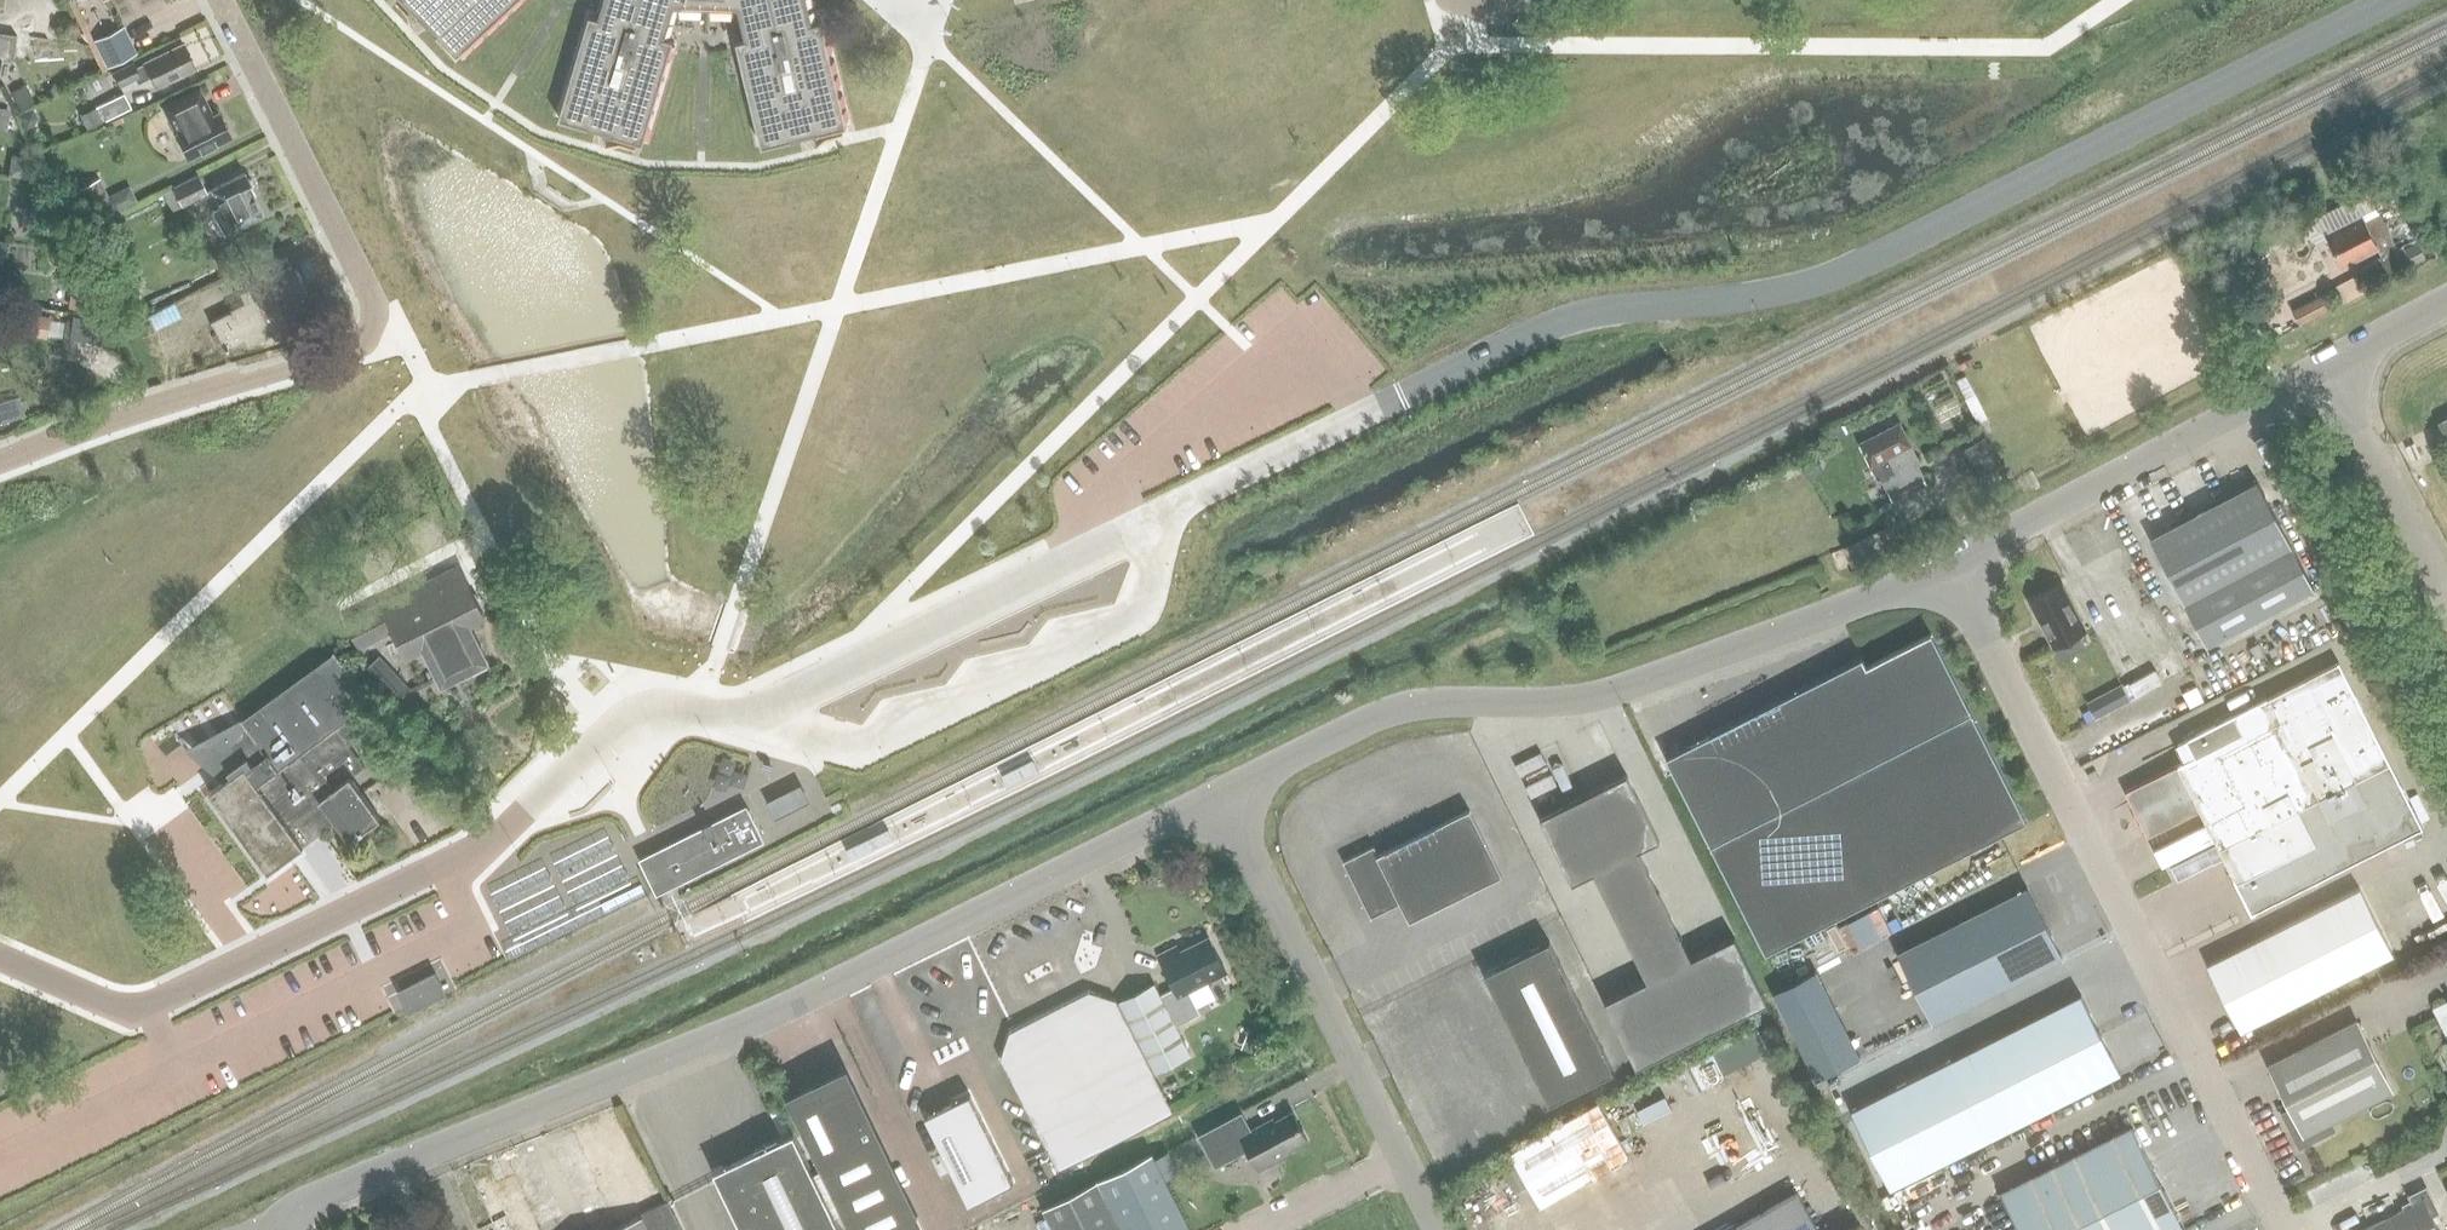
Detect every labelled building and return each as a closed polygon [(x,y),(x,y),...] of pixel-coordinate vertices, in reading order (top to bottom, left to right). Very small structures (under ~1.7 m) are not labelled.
[(68,0),(68,1),(101,70),(136,52),(122,26),(93,39),(73,0),(69,0),(68,0)] [(457,56),(515,0),(404,0),(457,56)] [(846,126),(821,21),(812,23),(807,0),(603,0),(597,17),(589,15),(558,118),(642,143),(673,39),(664,37),(673,6),(737,8),(745,39),(736,41),(761,146),(846,126)] [(113,72),(119,85),(138,76),(147,72),(155,87),(194,68),(182,43),(143,62),(143,63),(134,67),(132,62),(113,72)] [(25,84),(10,92),(19,109),(34,101),(25,84)] [(162,106),(188,158),(229,137),(217,112),(211,115),(198,88),(162,106)] [(99,106),(106,119),(130,107),(124,94),(99,106)] [(95,107),(80,114),(87,129),(102,121),(95,107)] [(33,109),(19,115),(25,130),(34,126),(36,117),(33,109)] [(211,210),(223,234),(261,215),(251,193),(254,191),(244,172),(210,189),(219,206),(211,210)] [(206,192),(197,175),(171,188),(180,205),(206,192)] [(115,210),(99,178),(72,192),(75,198),(66,203),(78,225),(87,220),(89,224),(115,210)] [(2378,257),(2387,274),(2419,258),(2412,243),(2397,251),(2379,212),(2364,219),(2363,217),(2326,235),(2340,263),(2376,246),(2381,256),(2378,257)] [(53,250),(51,262),(62,263),(64,251),(53,250)] [(73,259),(57,268),(68,288),(84,279),(73,259)] [(231,311),(210,321),(225,350),(244,341),(246,345),(251,342),(251,341),(270,332),(271,333),(273,338),(278,336),(277,335),(297,325),(298,326),(299,325),(298,324),(306,320),(306,319),(304,319),(300,310),(301,310),(294,296),(302,292),(303,292),(302,291),(300,285),(298,282),(299,277),(296,271),(291,269),(290,266),(238,292),(243,302),(230,308),(231,311)] [(2327,290),(2336,307),(2364,292),(2355,275),(2327,290)] [(71,286),(68,307),(86,310),(89,289),(71,286)] [(2292,310),(2298,324),(2331,308),(2324,295),(2292,310)] [(15,330),(44,335),(47,316),(18,312),(15,330)] [(2438,423),(2446,439),(2446,418),(2438,423)] [(1859,443),(1879,481),(1881,479),(1898,514),(1933,496),(1916,462),(1918,460),(1899,423),(1859,443)] [(1816,456),(1800,466),(1808,480),(1824,470),(1816,456)] [(2149,537),(2206,644),(2314,587),(2257,481),(2149,537)] [(394,631),(406,654),(422,646),(442,685),(487,662),(467,623),(484,615),(458,565),(382,604),(380,601),(345,619),(360,648),(394,631)] [(2086,628),(2062,583),(2029,601),(2053,645),(2086,628)] [(1665,758),(1710,846),(1764,954),(2026,821),(1930,634),(1865,667),(1861,658),(1665,758)] [(2113,643),(2105,648),(2112,660),(2119,655),(2113,643)] [(227,771),(231,776),(226,780),(209,792),(268,872),(303,847),(302,845),(334,822),(349,842),(381,819),(350,776),(333,789),(323,776),(323,775),(345,759),(345,760),(355,773),(365,766),(346,740),(381,713),(334,650),(240,719),(241,720),(209,743),(229,770),(227,771)] [(409,688),(379,656),(367,667),(396,700),(409,688)] [(2182,762),(2124,791),(2135,813),(2144,809),(2148,817),(2139,821),(2146,835),(2199,808),(2252,914),(2422,828),(2339,663),(2187,739),(2195,755),(2182,762)] [(2086,702),(2095,718),(2130,700),(2121,684),(2086,702)] [(402,742),(382,715),(358,732),(379,759),(402,742)] [(1625,774),(1538,818),(1571,883),(1593,872),(1647,980),(1604,1001),(1637,1066),(1767,1001),(1734,936),(1691,957),(1637,850),(1658,839),(1625,774)] [(798,785),(766,802),(774,818),(806,801),(798,785)] [(749,809),(746,805),(712,822),(714,827),(749,809)] [(661,853),(674,878),(726,853),(729,858),(746,849),(744,844),(762,835),(749,809),(714,827),(712,822),(711,821),(702,825),(702,827),(705,831),(661,853)] [(1407,922),(1501,876),(1468,810),(1377,856),(1373,847),(1341,863),(1370,919),(1398,904),(1407,922)] [(705,831),(702,827),(650,853),(638,858),(656,894),(667,888),(729,858),(726,853),(674,878),(661,853),(705,831)] [(744,844),(746,849),(764,840),(762,835),(744,844)] [(2219,848),(2208,853),(2213,863),(2224,858),(2219,848)] [(1897,953),(1932,1022),(2062,957),(2027,888),(1897,953)] [(2360,888),(2207,965),(2240,1030),(2393,954),(2360,888)] [(1226,974),(1207,939),(1179,952),(1175,947),(1156,957),(1175,990),(1159,997),(1154,987),(1120,1003),(1155,1072),(1188,1056),(1175,1028),(1198,1016),(1187,993),(1226,974)] [(1616,1079),(1551,948),(1485,981),(1550,1111),(1616,1079)] [(397,990),(408,1012),(446,993),(435,971),(397,990)] [(1009,1032),(1000,1059),(1058,1171),(1174,1112),(1117,999),(1089,991),(1009,1032)] [(1951,1059),(1850,1110),(1890,1188),(1990,1137),(2120,1072),(2081,994),(1951,1059)] [(2287,1125),(2299,1148),(2334,1130),(2330,1121),(2391,1090),(2356,1021),(2268,1065),(2289,1108),(2281,1112),(2282,1115),(2291,1110),(2296,1121),(2287,1125)] [(1680,1060),(1690,1084),(1767,1053),(1757,1028),(1680,1060)] [(1248,1030),(1241,1049),(1255,1054),(1262,1035),(1248,1030)] [(791,1099),(855,1229),(921,1229),(845,1073),(791,1099)] [(1012,1183),(968,1094),(924,1116),(967,1205),(1012,1183)] [(1527,1187),(1539,1207),(1627,1156),(1597,1103),(1508,1154),(1512,1160),(1527,1187)] [(1272,1119),(1249,1132),(1240,1115),(1198,1138),(1214,1169),(1247,1151),(1258,1171),(1291,1154),(1289,1151),(1306,1142),(1291,1113),(1274,1122),(1272,1119)] [(2001,1191),(2020,1229),(2185,1229),(2133,1126),(2001,1191)] [(794,1133),(793,1131),(713,1169),(743,1229),(840,1229),(793,1133),(794,1133)] [(1150,1155),(1038,1212),(1048,1229),(1188,1229),(1150,1155)] [(1512,1160),(1500,1167),(1515,1193),(1527,1187),(1512,1160)] [(2408,1194),(2407,1195),(2412,1204),(2361,1229),(2438,1229),(2431,1215),(2437,1212),(2425,1188),(2409,1196),(2408,1194)] [(522,1229),(620,1229),(601,1191),(522,1229)] [(1796,1193),(1732,1229),(1817,1229),(1796,1193)]
